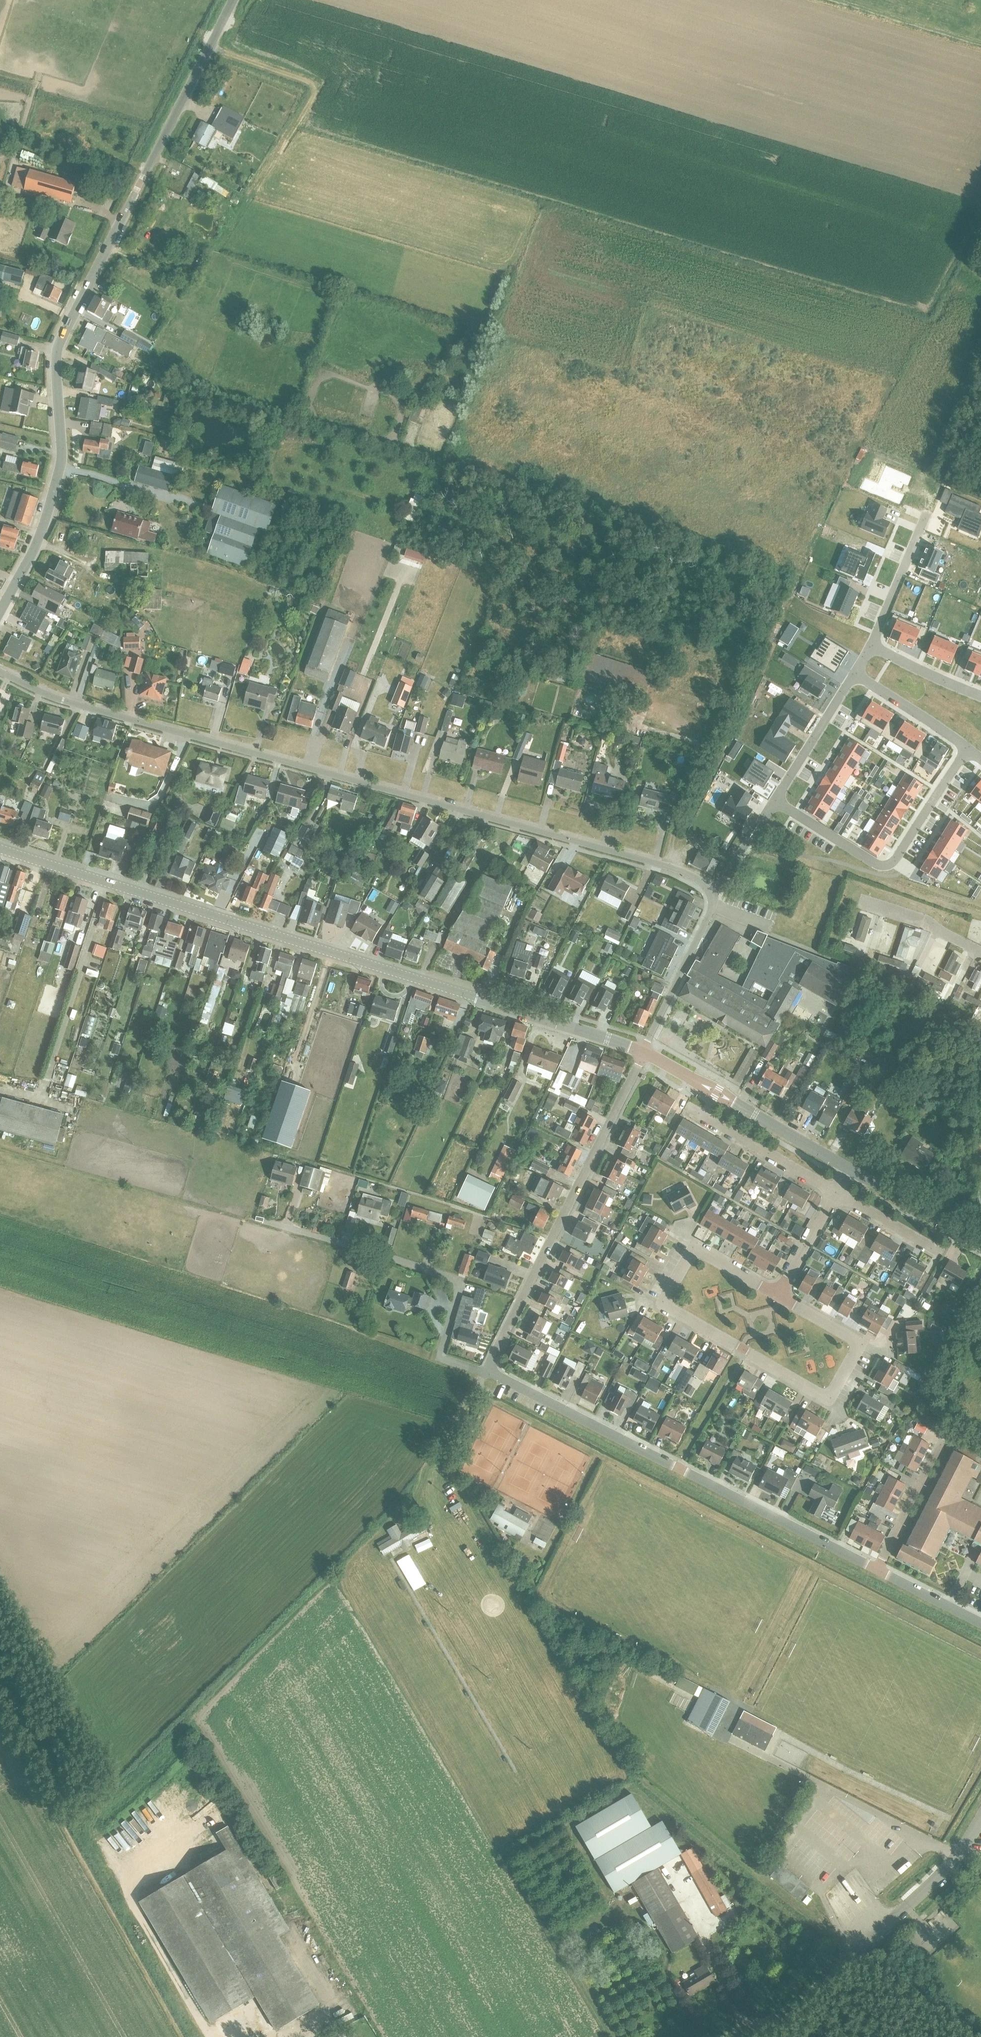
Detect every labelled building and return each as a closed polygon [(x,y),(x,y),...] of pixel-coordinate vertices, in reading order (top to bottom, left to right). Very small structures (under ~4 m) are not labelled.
[(202,122),(192,140),(206,147),(215,130),(232,139),(243,119),(221,108),(217,114),(210,127),(202,122)] [(36,160),(37,151),(23,149),(22,159),(36,160)] [(12,187),(24,190),(70,203),(75,183),(17,167),(12,187)] [(199,182),(214,190),(218,183),(203,175),(199,182)] [(50,238),(49,239),(51,239),(52,242),(55,243),(57,242),(65,246),(66,244),(68,245),(72,234),(70,234),(75,223),(59,217),(53,231),(49,230),(50,229),(41,226),(37,237),(45,241),(47,236),(50,238)] [(21,286),(25,272),(0,266),(0,280),(21,286)] [(42,274),(39,281),(35,289),(45,293),(43,297),(57,304),(62,292),(51,287),(54,279),(42,274)] [(88,311),(108,323),(113,314),(107,311),(113,300),(104,295),(102,300),(96,297),(88,311)] [(123,310),(129,312),(132,306),(125,304),(123,310)] [(79,345),(93,352),(100,355),(105,346),(101,344),(107,332),(98,328),(95,333),(87,329),(79,345)] [(126,330),(121,338),(147,352),(152,344),(140,338),(126,330)] [(1,340),(5,342),(17,345),(20,337),(3,332),(1,340)] [(114,335),(110,344),(126,353),(128,349),(133,352),(135,347),(114,335)] [(19,360),(25,361),(24,366),(36,369),(39,353),(32,352),(33,349),(22,347),(22,349),(19,349),(18,354),(20,354),(19,360)] [(100,374),(101,368),(92,363),(91,371),(80,369),(76,388),(92,392),(96,373),(100,374)] [(6,392),(2,411),(26,416),(30,401),(33,402),(34,394),(15,390),(7,388),(6,392)] [(82,398),(78,418),(94,421),(99,422),(102,405),(105,406),(113,407),(114,401),(98,398),(97,401),(82,398)] [(416,400),(408,421),(417,424),(425,403),(416,400)] [(121,424),(128,427),(130,421),(123,419),(121,424)] [(103,436),(111,437),(113,425),(105,424),(94,422),(93,428),(104,430),(103,436)] [(16,452),(19,438),(4,434),(3,435),(0,434),(0,447),(16,452)] [(83,452),(98,455),(98,458),(110,460),(113,442),(101,440),(101,444),(85,441),(83,452)] [(154,468),(180,476),(184,463),(158,455),(154,468)] [(3,469),(8,470),(37,477),(39,465),(17,460),(17,459),(7,456),(6,462),(5,462),(3,469)] [(136,481),(146,484),(150,469),(140,466),(136,481)] [(865,479),(861,488),(862,489),(862,488),(899,504),(898,506),(899,507),(904,493),(903,495),(890,489),(892,484),(901,488),(901,487),(903,483),(907,485),(906,487),(907,487),(911,477),(911,476),(910,477),(885,466),(878,484),(865,479)] [(147,484),(170,491),(175,476),(152,470),(147,484)] [(268,533),(278,506),(221,486),(212,513),(214,513),(207,532),(214,535),(208,553),(245,567),(258,529),(268,533)] [(16,493),(12,506),(34,513),(38,500),(16,493)] [(945,513),(962,520),(958,529),(969,534),(973,525),(980,528),(980,517),(978,516),(980,509),(980,507),(953,495),(952,495),(945,513)] [(404,519),(414,523),(421,504),(411,500),(404,519)] [(30,527),(34,513),(12,506),(8,520),(30,527)] [(868,514),(861,529),(883,538),(890,523),(883,520),(886,511),(874,506),(870,515),(868,514)] [(144,521),(118,513),(113,532),(138,539),(155,544),(157,535),(149,532),(151,523),(144,521)] [(17,541),(18,538),(20,537),(21,533),(20,531),(20,530),(4,526),(3,529),(0,528),(0,536),(17,541)] [(0,536),(0,547),(14,551),(17,549),(18,545),(16,543),(17,541),(0,536)] [(108,549),(114,539),(110,536),(103,547),(108,549)] [(922,560),(918,568),(923,570),(920,576),(936,583),(939,576),(934,574),(943,553),(928,546),(924,554),(922,560)] [(407,549),(405,555),(424,561),(426,555),(407,549)] [(845,560),(840,572),(854,578),(858,570),(867,574),(876,554),(868,551),(865,558),(854,554),(849,551),(845,560)] [(106,552),(106,563),(105,563),(105,570),(131,571),(131,577),(148,577),(149,554),(106,552)] [(70,578),(74,570),(69,567),(70,566),(61,561),(55,573),(51,571),(46,580),(64,588),(68,580),(68,579),(69,577),(70,578)] [(841,587),(831,610),(848,617),(858,593),(848,589),(851,582),(840,577),(837,585),(841,587)] [(59,609),(65,597),(39,584),(33,596),(45,602),(43,608),(58,616),(61,610),(59,609)] [(162,590),(149,590),(149,597),(146,597),(146,610),(161,610),(162,590)] [(35,633),(37,630),(45,634),(50,622),(43,619),(46,613),(29,604),(21,619),(29,623),(26,628),(35,633)] [(329,611),(308,667),(328,674),(329,671),(349,618),(329,611)] [(893,615),(889,627),(894,629),(890,639),(901,644),(910,623),(893,615)] [(96,622),(92,630),(103,635),(107,627),(96,622)] [(910,623),(901,644),(913,649),(917,639),(923,641),(927,630),(910,623)] [(82,650),(91,653),(97,636),(88,633),(82,650)] [(25,651),(31,640),(22,636),(20,641),(12,637),(4,652),(18,659),(23,650),(25,651)] [(44,651),(50,655),(58,641),(52,637),(44,651)] [(124,637),(124,650),(140,649),(140,637),(124,637)] [(815,649),(810,658),(825,668),(835,674),(840,666),(849,652),(837,645),(825,638),(819,647),(822,649),(820,652),(815,649)] [(935,638),(928,655),(939,660),(946,643),(935,638)] [(946,643),(939,660),(951,665),(958,648),(946,643)] [(94,645),(91,656),(97,658),(101,647),(94,645)] [(964,658),(970,661),(965,671),(977,676),(980,666),(980,652),(969,647),(964,658)] [(57,672),(73,678),(81,655),(66,649),(57,672)] [(653,674),(587,652),(579,681),(587,683),(592,682),(599,685),(602,688),(630,698),(635,683),(649,687),(653,674)] [(130,672),(140,675),(144,660),(134,658),(130,672)] [(239,672),(248,675),(252,661),(244,658),(239,672)] [(219,673),(233,677),(236,667),(222,663),(219,673)] [(93,685),(113,690),(117,675),(98,670),(99,666),(93,665),(90,674),(96,675),(93,685)] [(805,667),(799,677),(806,681),(800,691),(808,696),(810,693),(814,696),(818,699),(819,697),(820,698),(825,691),(823,690),(825,687),(822,685),(825,680),(817,675),(805,667)] [(200,683),(205,684),(209,670),(204,669),(200,683)] [(356,673),(346,669),(339,684),(350,689),(356,673)] [(430,676),(421,672),(416,684),(425,688),(430,676)] [(140,696),(161,701),(167,679),(147,673),(140,696)] [(575,679),(554,673),(552,679),(573,685),(575,679)] [(392,704),(404,708),(414,682),(403,678),(392,704)] [(273,703),(277,690),(270,688),(270,689),(251,683),(245,704),(265,710),(267,701),(273,703)] [(204,698),(218,702),(222,689),(213,686),(212,688),(207,687),(204,698)] [(452,693),(447,688),(442,692),(447,697),(452,693)] [(332,727),(349,734),(357,713),(340,707),(338,706),(343,695),(337,692),(330,709),(336,712),(336,711),(338,712),(332,727)] [(466,697),(454,694),(451,705),(462,708),(466,697)] [(291,705),(287,721),(296,723),(296,724),(312,728),(318,706),(300,702),(302,698),(294,695),(291,705)] [(478,698),(470,696),(468,702),(476,704),(478,698)] [(777,716),(773,722),(787,731),(791,724),(803,731),(813,714),(792,701),(781,718),(777,716)] [(861,709),(855,719),(871,730),(883,710),(872,703),(866,712),(861,709)] [(18,705),(18,707),(16,707),(12,721),(20,724),(17,736),(31,739),(35,725),(27,723),(30,711),(24,709),(25,707),(23,705),(21,704),(18,705)] [(883,710),(871,730),(887,740),(894,730),(893,730),(895,726),(890,722),(893,716),(883,710)] [(442,731),(448,732),(453,714),(448,712),(442,731)] [(40,730),(61,736),(65,720),(45,715),(40,730)] [(429,719),(420,717),(416,732),(424,735),(429,719)] [(406,727),(417,729),(419,720),(408,718),(406,727)] [(93,735),(113,741),(117,725),(98,720),(93,735)] [(392,731),(368,722),(361,738),(371,742),(371,743),(376,745),(376,744),(385,748),(392,731)] [(773,722),(758,746),(784,762),(794,745),(783,738),(787,731),(773,722)] [(894,730),(887,740),(904,750),(916,730),(905,723),(899,733),(894,730)] [(73,736),(85,741),(89,729),(77,725),(73,736)] [(399,729),(398,732),(393,750),(408,754),(412,738),(414,732),(404,729),(404,731),(399,729)] [(916,730),(904,750),(920,760),(926,750),(928,746),(922,743),(926,737),(916,730)] [(524,733),(513,759),(520,761),(528,741),(530,742),(533,735),(524,733)] [(51,754),(54,755),(46,771),(51,773),(58,758),(67,741),(59,737),(51,754)] [(441,760),(461,765),(468,742),(460,740),(458,746),(445,743),(441,760)] [(849,740),(842,752),(858,762),(866,750),(849,740)] [(128,755),(126,762),(129,762),(130,764),(133,766),(138,768),(141,768),(143,767),(146,767),(145,770),(164,776),(171,753),(133,741),(130,750),(129,750),(128,750),(128,751),(127,751),(127,752),(127,753),(127,754),(127,755),(128,755)] [(739,753),(743,746),(737,742),(733,749),(739,753)] [(926,750),(920,760),(936,770),(948,751),(937,744),(931,753),(926,750)] [(584,776),(567,772),(561,770),(567,747),(561,746),(553,774),(559,776),(557,786),(580,793),(584,776)] [(481,769),(502,775),(506,759),(479,751),(474,769),(480,771),(481,769)] [(842,752),(834,764),(851,774),(858,762),(842,752)] [(525,757),(524,763),(519,781),(540,787),(547,763),(525,757)] [(755,760),(743,779),(756,787),(757,785),(765,791),(769,784),(768,783),(774,773),(755,760)] [(197,781),(211,785),(212,782),(223,785),(227,770),(201,763),(197,781)] [(592,794),(621,801),(626,784),(606,778),(609,768),(596,764),(593,775),(597,776),(592,794)] [(834,764),(827,775),(844,786),(851,774),(834,764)] [(39,771),(38,775),(37,774),(30,787),(39,791),(46,775),(39,771)] [(827,775),(820,787),(836,798),(844,786),(827,775)] [(906,775),(898,787),(915,798),(922,786),(906,775)] [(240,786),(235,803),(244,806),(248,794),(265,799),(270,782),(249,776),(246,788),(240,786)] [(879,778),(875,785),(880,788),(884,781),(879,778)] [(970,795),(979,802),(980,800),(980,782),(970,795)] [(43,794),(51,797),(55,785),(46,783),(43,794)] [(340,809),(353,813),(358,798),(339,791),(340,788),(332,785),(327,799),(341,804),(340,805),(341,805),(340,809)] [(281,786),(277,802),(293,807),(292,812),(292,814),(298,815),(299,814),(300,812),(299,811),(299,810),(305,812),(309,800),(303,798),(304,792),(281,786)] [(820,787),(812,799),(829,809),(836,798),(820,787)] [(898,787),(891,799),(907,809),(915,798),(898,787)] [(731,797),(721,812),(744,826),(753,811),(745,806),(747,803),(748,803),(752,796),(740,789),(734,799),(731,797)] [(675,806),(678,793),(673,792),(672,798),(645,791),(641,807),(668,814),(670,804),(675,806)] [(855,793),(852,798),(857,801),(860,796),(858,795),(855,793)] [(812,799),(805,811),(821,821),(829,809),(812,799)] [(891,799),(883,811),(900,821),(907,809),(891,799)] [(23,814),(28,816),(33,805),(26,802),(21,811),(24,813),(23,814)] [(863,802),(858,809),(864,812),(868,805),(863,802)] [(14,827),(19,813),(3,808),(4,804),(0,803),(0,823),(14,827)] [(399,813),(396,822),(402,824),(401,828),(410,831),(417,808),(403,804),(403,806),(399,805),(397,811),(399,812),(399,813)] [(30,821),(37,824),(34,835),(49,840),(53,826),(43,823),(47,811),(35,807),(30,821)] [(128,820),(148,826),(151,815),(131,809),(128,820)] [(211,809),(205,822),(215,826),(221,813),(211,809)] [(59,820),(69,823),(72,813),(62,810),(59,820)] [(391,825),(399,813),(394,810),(390,817),(389,816),(382,827),(391,832),(394,827),(391,825)] [(857,810),(852,819),(857,822),(862,814),(857,810)] [(883,811),(876,822),(893,833),(900,821),(883,811)] [(219,828),(231,833),(238,816),(229,813),(228,815),(225,814),(219,828)] [(425,818),(414,837),(410,842),(424,850),(427,845),(429,846),(440,827),(425,818)] [(149,833),(156,837),(162,826),(154,822),(149,833)] [(182,836),(190,840),(197,826),(189,822),(182,836)] [(876,822),(869,834),(885,844),(893,833),(876,822)] [(952,822),(945,832),(961,842),(967,832),(952,822)] [(109,837),(126,839),(128,827),(111,824),(109,837)] [(303,826),(297,836),(309,843),(315,833),(303,826)] [(214,841),(216,829),(209,828),(207,839),(214,841)] [(264,851),(278,858),(289,835),(275,828),(264,851)] [(471,843),(478,847),(486,833),(479,829),(471,843)] [(945,832),(939,842),(955,851),(961,842),(945,832)] [(869,834),(861,846),(878,857),(885,844),(869,834)] [(100,855),(116,860),(121,862),(127,842),(121,840),(119,841),(118,843),(105,839),(100,855)] [(554,860),(543,854),(547,847),(537,842),(534,849),(537,850),(530,864),(528,867),(534,871),(537,867),(547,873),(554,860)] [(939,842),(933,851),(951,862),(949,861),(955,851),(939,842)] [(289,851),(301,858),(304,852),(292,845),(289,851)] [(414,863),(421,867),(429,855),(422,851),(414,863)] [(467,884),(466,883),(475,869),(469,866),(476,855),(470,851),(454,876),(453,875),(434,905),(449,914),(467,884)] [(933,851),(927,861),(945,872),(951,862),(933,851)] [(288,853),(284,860),(291,864),(295,857),(288,853)] [(693,865),(712,875),(718,862),(700,853),(693,865)] [(178,856),(175,863),(171,875),(183,880),(185,874),(191,876),(196,864),(178,856)] [(927,861),(921,871),(936,881),(942,871),(944,872),(945,872),(927,861)] [(216,867),(215,869),(208,866),(205,876),(204,875),(202,882),(211,885),(210,889),(219,893),(227,873),(223,871),(224,869),(224,867),(222,865),(220,864),(218,865),(216,867)] [(3,908),(15,871),(0,867),(0,868),(0,907),(3,908)] [(437,867),(432,875),(420,896),(432,904),(450,875),(437,867)] [(560,869),(548,890),(561,897),(565,889),(581,897),(585,889),(586,888),(586,887),(590,880),(568,868),(566,872),(560,869)] [(26,875),(17,872),(7,907),(12,908),(14,900),(18,902),(26,875)] [(261,892),(267,876),(260,872),(253,889),(246,886),(241,901),(252,906),(258,891),(261,892)] [(451,931),(443,949),(474,962),(473,965),(488,971),(496,953),(489,950),(491,944),(489,943),(504,907),(505,907),(513,889),(491,880),(493,875),(485,872),(483,877),(473,894),(475,896),(451,931)] [(273,874),(259,908),(267,912),(268,910),(277,913),(280,904),(272,901),(273,897),(272,897),(280,877),(273,874)] [(662,886),(666,877),(659,874),(655,883),(662,886)] [(349,881),(362,888),(365,882),(353,875),(349,881)] [(616,879),(608,876),(601,890),(623,901),(630,887),(622,883),(623,882),(616,879)] [(324,905),(317,903),(319,898),(314,897),(316,891),(309,889),(312,880),(308,879),(306,885),(305,885),(303,893),(302,893),(298,906),(303,907),(299,921),(317,927),(324,905)] [(670,909),(692,920),(698,907),(692,904),(695,899),(679,891),(670,909)] [(59,910),(54,924),(54,923),(47,942),(45,941),(41,951),(51,955),(60,929),(61,926),(66,912),(64,912),(69,898),(60,895),(55,909),(59,910)] [(347,913),(356,916),(358,912),(361,903),(336,895),(327,922),(343,927),(347,913)] [(74,926),(80,928),(89,902),(78,898),(73,913),(80,915),(79,918),(77,917),(74,926)] [(394,899),(388,908),(395,913),(401,903),(394,899)] [(112,921),(116,907),(105,903),(101,918),(108,920),(105,930),(111,931),(114,922),(112,921)] [(636,907),(629,904),(621,918),(629,922),(636,907)] [(125,926),(141,932),(147,913),(131,907),(125,926)] [(534,907),(529,917),(540,922),(545,913),(534,907)] [(661,927),(677,934),(680,929),(686,932),(692,920),(670,909),(661,927)] [(358,912),(356,916),(353,920),(357,923),(352,930),(358,934),(357,936),(363,939),(364,938),(372,943),(382,926),(358,912)] [(14,933),(25,937),(31,917),(21,913),(14,933)] [(151,958),(152,954),(163,918),(154,915),(149,929),(152,930),(146,947),(145,947),(142,955),(151,958)] [(640,920),(634,917),(630,926),(636,929),(640,920)] [(856,941),(865,944),(873,921),(863,918),(856,941)] [(164,939),(158,937),(153,955),(173,960),(178,944),(172,942),(173,937),(180,939),(184,927),(169,923),(164,939)] [(700,963),(696,961),(687,976),(691,978),(680,998),(766,1048),(773,1034),(775,1035),(781,1024),(785,1018),(802,987),(837,1007),(854,979),(853,978),(858,971),(838,963),(837,965),(767,938),(768,936),(757,932),(751,942),(750,941),(749,942),(751,943),(761,949),(744,984),(752,987),(755,983),(773,993),(768,1002),(749,993),(750,991),(718,976),(740,937),(742,938),(742,937),(731,931),(731,930),(721,924),(717,932),(718,933),(700,963)] [(186,951),(194,954),(190,965),(194,966),(202,939),(203,939),(206,931),(192,926),(187,943),(189,943),(186,951)] [(606,936),(620,941),(624,932),(610,927),(606,936)] [(888,939),(886,942),(891,944),(896,933),(884,928),(881,936),(888,939)] [(109,948),(120,952),(126,933),(115,929),(109,948)] [(907,929),(898,958),(906,961),(911,946),(918,948),(920,940),(913,937),(915,932),(907,929)] [(424,938),(435,942),(440,944),(444,934),(439,932),(438,934),(426,930),(424,938)] [(659,931),(642,966),(662,976),(665,968),(668,969),(671,963),(674,955),(678,947),(673,944),(675,939),(659,931)] [(378,946),(388,949),(385,955),(401,960),(408,940),(401,938),(402,937),(385,932),(382,939),(380,939),(378,946)] [(200,972),(202,965),(209,968),(209,970),(216,973),(220,962),(218,962),(221,953),(223,954),(226,946),(229,937),(215,933),(214,937),(210,936),(204,957),(203,960),(197,959),(194,970),(200,972)] [(404,958),(417,962),(424,942),(414,938),(409,946),(404,958)] [(237,960),(245,963),(250,946),(243,944),(243,942),(235,939),(228,959),(237,962),(237,960)] [(514,951),(512,961),(515,962),(511,975),(524,979),(527,969),(530,970),(532,962),(530,961),(532,952),(524,950),(526,943),(518,941),(514,951)] [(614,954),(617,945),(608,942),(605,950),(614,954)] [(924,969),(933,973),(947,946),(938,942),(924,969)] [(72,944),(64,968),(73,971),(81,947),(72,944)] [(844,950),(855,954),(857,948),(845,945),(844,950)] [(94,955),(103,958),(106,949),(97,946),(94,955)] [(252,971),(251,975),(250,979),(262,983),(272,951),(260,947),(256,961),(257,962),(256,964),(258,965),(256,972),(252,971)] [(177,951),(172,966),(181,968),(185,954),(177,951)] [(953,952),(945,969),(956,975),(962,963),(957,961),(960,955),(953,952)] [(291,971),(295,957),(281,953),(278,962),(277,961),(274,970),(284,973),(280,986),(274,984),(270,994),(269,994),(267,999),(280,1004),(282,998),(281,998),(282,994),(287,979),(288,978),(289,978),(291,971)] [(534,968),(541,970),(545,959),(538,956),(534,968)] [(878,961),(900,969),(902,963),(892,960),(891,959),(879,956),(878,961)] [(12,958),(9,966),(16,968),(19,960),(12,958)] [(148,962),(142,960),(139,969),(145,971),(148,962)] [(298,977),(296,982),(304,985),(305,984),(310,986),(317,964),(303,960),(298,977)] [(915,966),(910,977),(916,980),(921,969),(915,966)] [(202,1018),(210,1020),(223,982),(222,982),(226,970),(219,967),(202,1018)] [(900,972),(889,968),(885,980),(896,983),(900,972)] [(550,987),(547,993),(559,999),(570,978),(552,969),(544,985),(550,987)] [(584,969),(581,977),(600,985),(603,977),(584,969)] [(973,988),(978,991),(980,986),(980,971),(975,969),(970,980),(975,983),(973,988)] [(941,970),(938,976),(949,982),(952,976),(941,970)] [(942,993),(946,984),(937,979),(936,979),(926,974),(923,978),(926,980),(924,984),(942,993)] [(368,992),(372,982),(358,977),(353,993),(365,997),(364,1001),(368,1002),(371,993),(368,992)] [(335,993),(342,995),(346,980),(340,978),(335,993)] [(579,978),(568,999),(581,1006),(584,1000),(589,1003),(597,987),(579,978)] [(274,1015),(271,1023),(279,1026),(282,1016),(288,1018),(289,1015),(300,1018),(310,987),(299,983),(295,982),(295,981),(287,979),(282,994),(284,994),(279,1009),(277,1009),(275,1015),(274,1015)] [(651,1015),(660,995),(662,995),(665,987),(656,983),(652,991),(654,992),(645,1011),(639,1009),(633,1023),(644,1028),(650,1014),(651,1015)] [(621,994),(603,985),(592,1006),(604,1013),(607,1007),(613,1010),(621,994)] [(964,989),(959,986),(954,997),(958,1000),(964,989)] [(195,991),(197,998),(207,995),(205,988),(195,991)] [(434,997),(414,990),(403,1022),(408,1024),(412,1013),(415,1014),(416,1009),(428,1013),(434,997)] [(966,1000),(976,1006),(980,1008),(980,1002),(979,1001),(968,996),(966,1000)] [(371,1015),(381,1018),(382,1017),(394,1021),(399,1004),(376,997),(371,1015)] [(11,998),(8,1005),(15,1008),(18,1001),(11,998)] [(460,1005),(453,1003),(440,999),(436,1012),(449,1017),(448,1019),(455,1021),(460,1005)] [(195,1003),(192,1010),(202,1014),(204,1007),(195,1003)] [(351,1003),(348,1014),(353,1016),(362,1019),(365,1007),(356,1004),(356,1005),(351,1003)] [(94,1037),(98,1016),(88,1014),(84,1035),(94,1037)] [(479,1031),(486,1033),(484,1039),(496,1042),(498,1036),(502,1037),(506,1022),(483,1016),(479,1031)] [(430,1019),(423,1017),(420,1027),(427,1029),(430,1019)] [(223,1032),(235,1035),(238,1024),(227,1021),(223,1032)] [(200,1035),(205,1037),(205,1035),(206,1035),(208,1029),(202,1027),(200,1035)] [(514,1051),(522,1053),(526,1043),(524,1042),(527,1030),(515,1027),(511,1039),(512,1039),(511,1041),(517,1042),(514,1051)] [(323,1029),(314,1051),(322,1054),(331,1032),(323,1029)] [(838,1036),(826,1029),(823,1035),(834,1041),(838,1036)] [(345,1045),(353,1048),(358,1033),(349,1031),(345,1045)] [(384,1052),(392,1054),(397,1039),(389,1036),(384,1052)] [(414,1050),(425,1054),(430,1040),(419,1036),(414,1050)] [(459,1056),(469,1060),(476,1040),(466,1037),(459,1056)] [(113,1052),(123,1054),(124,1043),(115,1042),(113,1052)] [(763,1058),(770,1062),(779,1047),(772,1043),(763,1058)] [(579,1068),(595,1074),(603,1051),(587,1045),(581,1061),(579,1068)] [(553,1075),(554,1075),(560,1059),(550,1055),(549,1056),(533,1051),(528,1066),(529,1066),(527,1071),(542,1076),(541,1079),(551,1082),(553,1075)] [(812,1066),(818,1055),(811,1051),(805,1062),(812,1066)] [(508,1068),(511,1069),(509,1074),(512,1075),(520,1054),(514,1052),(508,1068)] [(597,1075),(619,1083),(622,1075),(626,1064),(603,1056),(597,1075)] [(247,1069),(254,1071),(258,1060),(251,1058),(247,1069)] [(494,1077),(499,1063),(490,1059),(484,1073),(494,1077)] [(352,1063),(345,1083),(353,1085),(359,1065),(352,1063)] [(759,1085),(769,1091),(778,1076),(771,1072),(773,1069),(767,1065),(761,1074),(764,1076),(759,1085)] [(778,1076),(769,1091),(780,1097),(785,1088),(788,1090),(791,1084),(800,1089),(810,1073),(801,1067),(796,1076),(789,1072),(784,1080),(778,1076)] [(854,1086),(863,1091),(873,1074),(864,1069),(854,1086)] [(71,1072),(66,1084),(75,1087),(79,1076),(71,1072)] [(563,1084),(574,1088),(579,1078),(567,1073),(563,1084)] [(504,1098),(513,1103),(523,1084),(513,1079),(504,1098)] [(282,1082),(263,1139),(291,1149),(311,1092),(282,1082)] [(88,1096),(90,1088),(79,1086),(77,1093),(88,1096)] [(225,1099),(242,1105),(246,1093),(229,1087),(225,1099)] [(647,1095),(640,1107),(646,1110),(648,1106),(657,1111),(666,1096),(657,1091),(652,1098),(647,1095)] [(556,1104),(560,1097),(552,1093),(548,1100),(556,1104)] [(810,1096),(804,1107),(818,1114),(819,1113),(823,1115),(819,1122),(829,1127),(844,1101),(829,1093),(823,1103),(810,1096)] [(666,1096),(657,1111),(666,1117),(664,1121),(669,1124),(676,1112),(671,1109),(675,1101),(666,1096)] [(6,1132),(55,1146),(56,1142),(62,1144),(66,1130),(60,1129),(64,1115),(0,1097),(0,1131),(6,1132)] [(561,1107),(576,1114),(580,1106),(565,1099),(561,1107)] [(590,1099),(586,1107),(592,1110),(600,1114),(602,1110),(594,1106),(596,1102),(590,1099)] [(868,1111),(867,1115),(861,1111),(859,1114),(853,1110),(844,1125),(851,1129),(850,1130),(864,1137),(876,1115),(868,1111)] [(577,1127),(591,1134),(597,1121),(579,1112),(573,1124),(577,1127)] [(257,1127),(260,1115),(253,1113),(250,1126),(257,1127)] [(676,1133),(687,1140),(695,1127),(683,1120),(676,1133)] [(626,1127),(622,1136),(636,1143),(639,1138),(643,1140),(648,1131),(635,1125),(633,1130),(626,1127)] [(591,1134),(577,1127),(574,1134),(558,1126),(555,1133),(569,1140),(569,1139),(584,1146),(591,1134)] [(687,1140),(699,1146),(706,1133),(695,1127),(687,1140)] [(530,1128),(526,1137),(533,1140),(537,1131),(530,1128)] [(699,1146),(710,1153),(717,1140),(706,1133),(699,1146)] [(636,1143),(622,1136),(617,1145),(623,1149),(621,1154),(633,1160),(638,1150),(634,1148),(636,1143)] [(901,1158),(925,1171),(934,1155),(921,1148),(922,1145),(912,1139),(901,1158)] [(710,1153),(722,1159),(726,1153),(729,1147),(717,1140),(710,1153)] [(544,1148),(556,1154),(559,1149),(547,1142),(544,1148)] [(568,1145),(562,1158),(575,1165),(582,1152),(568,1145)] [(505,1148),(490,1180),(501,1185),(516,1153),(505,1148)] [(718,1166),(730,1172),(737,1159),(726,1153),(722,1159),(718,1166)] [(621,1174),(626,1176),(631,1167),(633,1169),(636,1163),(620,1155),(617,1160),(611,1157),(606,1167),(621,1174)] [(575,1165),(562,1158),(556,1171),(569,1177),(575,1165)] [(737,1159),(730,1172),(741,1179),(749,1166),(737,1159)] [(547,1175),(551,1168),(550,1168),(534,1160),(531,1167),(547,1175)] [(271,1180),(293,1186),(298,1168),(276,1162),(271,1180)] [(321,1167),(320,1171),(306,1166),(300,1186),(317,1191),(321,1178),(327,1179),(330,1170),(321,1167)] [(606,1167),(602,1176),(608,1179),(605,1184),(616,1190),(619,1185),(622,1186),(627,1177),(621,1174),(606,1167)] [(756,1187),(762,1190),(771,1173),(761,1168),(757,1176),(752,1173),(743,1189),(749,1192),(750,1189),(754,1191),(756,1187)] [(698,1174),(696,1178),(702,1182),(707,1185),(712,1175),(707,1172),(704,1178),(698,1174)] [(758,1198),(772,1206),(781,1190),(776,1187),(781,1179),(771,1173),(762,1190),(758,1198)] [(468,1175),(458,1197),(485,1210),(495,1188),(468,1175)] [(370,1186),(370,1179),(360,1178),(360,1186),(370,1186)] [(539,1196),(539,1197),(554,1204),(559,1194),(561,1195),(564,1188),(547,1180),(546,1180),(542,1178),(534,1194),(539,1196)] [(788,1202),(793,1205),(801,1191),(791,1185),(788,1190),(783,1187),(782,1190),(781,1190),(772,1206),(778,1209),(780,1205),(784,1208),(788,1202)] [(595,1189),(590,1199),(605,1206),(610,1197),(614,1199),(617,1192),(605,1186),(602,1192),(595,1189)] [(667,1197),(675,1213),(687,1207),(689,1209),(696,1205),(686,1187),(667,1197)] [(741,1188),(736,1197),(741,1200),(746,1191),(741,1188)] [(408,1203),(411,1191),(404,1189),(400,1201),(408,1203)] [(801,1191),(793,1205),(798,1208),(796,1212),(810,1220),(811,1219),(817,1208),(807,1202),(810,1196),(801,1191)] [(653,1203),(654,1193),(646,1192),(645,1202),(653,1203)] [(724,1205),(729,1199),(719,1192),(715,1199),(724,1205)] [(263,1194),(263,1205),(271,1206),(272,1195),(263,1194)] [(362,1199),(358,1213),(369,1217),(369,1218),(378,1221),(380,1214),(388,1217),(392,1202),(384,1200),(369,1196),(367,1200),(362,1199)] [(509,1204),(520,1210),(525,1202),(513,1196),(509,1204)] [(605,1206),(590,1199),(586,1208),(592,1212),(589,1218),(601,1224),(604,1218),(607,1219),(612,1209),(605,1206)] [(533,1224),(543,1229),(549,1217),(544,1215),(545,1212),(529,1204),(526,1209),(538,1215),(533,1224)] [(767,1215),(770,1209),(759,1204),(756,1211),(767,1215)] [(433,1224),(439,1226),(436,1240),(440,1241),(444,1224),(441,1223),(442,1215),(429,1212),(408,1206),(403,1221),(409,1223),(411,1216),(434,1222),(433,1224)] [(496,1207),(494,1214),(500,1216),(503,1209),(496,1207)] [(700,1226),(712,1233),(720,1219),(713,1214),(715,1210),(711,1207),(708,1212),(700,1226)] [(345,1231),(352,1233),(356,1219),(349,1217),(345,1231)] [(464,1229),(466,1222),(449,1217),(446,1228),(451,1230),(452,1225),(464,1229)] [(572,1236),(586,1243),(591,1232),(595,1234),(600,1225),(584,1217),(581,1223),(579,1222),(572,1236)] [(643,1234),(647,1236),(662,1245),(668,1235),(664,1233),(667,1228),(648,1217),(640,1232),(643,1234)] [(839,1240),(846,1244),(858,1223),(848,1217),(844,1224),(838,1221),(831,1233),(840,1238),(839,1240)] [(712,1233),(725,1240),(736,1221),(733,1219),(730,1224),(720,1219),(712,1233)] [(725,1240),(737,1247),(745,1233),(737,1228),(739,1223),(736,1221),(725,1240)] [(850,1256),(857,1261),(870,1239),(864,1236),(868,1229),(858,1223),(846,1244),(854,1249),(850,1256)] [(389,1227),(384,1243),(392,1245),(397,1229),(389,1227)] [(493,1242),(497,1231),(487,1227),(483,1239),(493,1242)] [(787,1242),(790,1236),(782,1231),(779,1237),(787,1242)] [(525,1232),(520,1241),(511,1237),(505,1248),(521,1256),(523,1251),(531,1255),(538,1239),(525,1232)] [(737,1247),(749,1254),(750,1255),(758,1241),(759,1241),(761,1236),(757,1233),(754,1238),(745,1233),(737,1247)] [(662,1245),(647,1236),(643,1234),(634,1249),(650,1257),(653,1252),(657,1254),(662,1245)] [(874,1253),(880,1257),(889,1241),(879,1235),(875,1242),(870,1239),(857,1261),(866,1266),(874,1253)] [(755,1267),(759,1269),(768,1253),(759,1248),(762,1243),(759,1241),(758,1241),(750,1255),(749,1254),(746,1260),(756,1265),(755,1267)] [(889,1241),(880,1257),(881,1257),(876,1264),(892,1273),(902,1257),(896,1254),(900,1247),(889,1241)] [(564,1251),(559,1261),(579,1271),(584,1262),(581,1260),(584,1254),(571,1248),(568,1253),(564,1251)] [(475,1261),(487,1265),(491,1256),(479,1251),(475,1261)] [(631,1264),(628,1269),(643,1278),(649,1268),(645,1266),(648,1261),(632,1252),(627,1262),(631,1264)] [(768,1253),(759,1269),(763,1272),(764,1269),(773,1274),(781,1260),(781,1259),(783,1255),(779,1253),(777,1258),(768,1253)] [(466,1254),(459,1273),(468,1276),(475,1258),(466,1254)] [(901,1260),(892,1276),(897,1279),(906,1284),(908,1282),(919,1263),(910,1258),(907,1263),(901,1260)] [(967,1275),(954,1267),(955,1266),(948,1262),(940,1278),(952,1285),(949,1290),(956,1294),(959,1289),(967,1275)] [(927,1268),(919,1263),(908,1282),(916,1287),(915,1289),(920,1292),(929,1276),(924,1274),(927,1268)] [(506,1289),(511,1273),(490,1266),(484,1281),(492,1284),(491,1286),(491,1288),(493,1291),(495,1292),(498,1291),(500,1289),(500,1287),(506,1289)] [(549,1282),(564,1289),(568,1280),(570,1281),(573,1275),(561,1269),(558,1275),(554,1272),(549,1282)] [(643,1278),(628,1269),(623,1279),(618,1276),(615,1282),(631,1291),(634,1285),(638,1288),(643,1278)] [(810,1269),(798,1290),(808,1296),(811,1289),(817,1292),(824,1280),(818,1277),(820,1274),(810,1269)] [(829,1276),(837,1280),(841,1274),(833,1269),(829,1276)] [(344,1287),(352,1289),(357,1274),(350,1271),(344,1287)] [(922,1294),(927,1297),(937,1281),(931,1278),(922,1294)] [(818,1301),(828,1307),(831,1301),(836,1304),(845,1289),(839,1286),(836,1292),(827,1287),(818,1301)] [(463,1294),(472,1297),(475,1290),(466,1287),(463,1294)] [(480,1300),(486,1302),(491,1290),(484,1287),(480,1300)] [(426,1308),(430,1298),(417,1293),(415,1299),(392,1290),(387,1304),(388,1305),(387,1310),(392,1312),(392,1310),(394,1310),(394,1307),(405,1311),(409,1302),(426,1308)] [(560,1307),(562,1303),(567,1306),(570,1300),(550,1290),(547,1295),(543,1293),(538,1303),(552,1310),(551,1312),(558,1316),(562,1308),(560,1307)] [(585,1303),(588,1294),(582,1291),(579,1300),(585,1303)] [(609,1312),(611,1320),(628,1316),(624,1300),(623,1301),(621,1294),(602,1299),(606,1313),(609,1312)] [(848,1294),(838,1313),(847,1318),(851,1312),(856,1315),(863,1303),(848,1294)] [(904,1305),(908,1298),(901,1294),(897,1301),(904,1305)] [(859,1325),(868,1330),(880,1309),(871,1304),(873,1302),(867,1299),(858,1314),(863,1317),(859,1325)] [(454,1327),(451,1338),(476,1345),(479,1336),(471,1334),(472,1332),(459,1328),(461,1324),(466,1305),(461,1303),(455,1322),(454,1326),(454,1327)] [(880,1309),(868,1330),(877,1335),(882,1327),(887,1330),(893,1320),(888,1317),(889,1315),(888,1314),(890,1311),(890,1309),(883,1305),(880,1310),(880,1309)] [(541,1333),(547,1321),(533,1314),(524,1332),(529,1334),(526,1340),(539,1346),(544,1334),(541,1333)] [(639,1316),(628,1334),(633,1337),(634,1335),(644,1341),(654,1324),(644,1319),(639,1316)] [(897,1334),(899,1355),(916,1353),(914,1330),(922,1329),(922,1321),(906,1323),(907,1333),(897,1334)] [(654,1324),(644,1341),(653,1346),(652,1348),(658,1351),(665,1339),(660,1336),(663,1330),(654,1324)] [(669,1351),(680,1358),(688,1344),(676,1337),(669,1351)] [(688,1344),(680,1358),(692,1364),(699,1351),(688,1344)] [(510,1360),(526,1368),(531,1371),(538,1356),(517,1346),(516,1345),(515,1348),(516,1348),(510,1360)] [(659,1355),(655,1361),(653,1366),(658,1369),(666,1356),(660,1353),(659,1355)] [(700,1365),(693,1376),(703,1382),(709,1370),(719,1375),(727,1362),(714,1354),(706,1368),(700,1365)] [(649,1371),(652,1364),(639,1358),(636,1365),(649,1371)] [(884,1362),(879,1371),(893,1379),(899,1383),(904,1373),(907,1368),(895,1361),(892,1366),(884,1362)] [(540,1375),(547,1379),(554,1365),(546,1362),(540,1375)] [(561,1366),(553,1382),(566,1389),(572,1376),(579,1379),(586,1365),(579,1362),(574,1372),(561,1366)] [(689,1369),(677,1390),(677,1391),(682,1394),(695,1373),(689,1369)] [(744,1389),(743,1390),(744,1394),(754,1400),(764,1382),(745,1371),(737,1385),(744,1389)] [(893,1379),(879,1371),(874,1380),(881,1385),(878,1390),(891,1397),(894,1392),(888,1388),(893,1379)] [(587,1373),(578,1389),(580,1390),(584,1392),(582,1397),(595,1404),(602,1390),(605,1385),(592,1378),(593,1376),(587,1373)] [(772,1412),(772,1413),(781,1398),(763,1388),(754,1405),(760,1409),(762,1406),(766,1409),(763,1415),(768,1418),(772,1412)] [(617,1392),(608,1410),(620,1417),(626,1405),(632,1407),(638,1395),(627,1389),(624,1395),(617,1392)] [(857,1409),(876,1420),(881,1422),(889,1409),(892,1410),(895,1404),(880,1395),(876,1401),(865,1395),(857,1409)] [(781,1398),(772,1413),(783,1419),(782,1421),(788,1425),(795,1413),(789,1409),(792,1404),(781,1398)] [(645,1429),(651,1433),(660,1416),(641,1406),(633,1420),(647,1427),(645,1429)] [(803,1437),(806,1431),(814,1416),(806,1411),(805,1411),(800,1408),(789,1426),(795,1429),(793,1432),(803,1437)] [(814,1440),(819,1443),(826,1431),(822,1429),(825,1422),(814,1416),(806,1431),(803,1437),(803,1438),(812,1443),(814,1440)] [(658,1436),(665,1439),(666,1437),(679,1443),(686,1428),(667,1418),(658,1436)] [(914,1429),(924,1434),(927,1428),(917,1423),(914,1429)] [(749,1430),(746,1436),(754,1439),(756,1433),(749,1430)] [(847,1454),(869,1446),(863,1430),(850,1435),(850,1433),(842,1436),(843,1437),(832,1441),(838,1458),(847,1455),(847,1454)] [(903,1443),(901,1447),(923,1458),(930,1444),(914,1436),(909,1445),(903,1443)] [(782,1444),(795,1451),(799,1445),(786,1437),(782,1444)] [(712,1463),(719,1467),(727,1450),(720,1447),(720,1448),(707,1441),(699,1456),(712,1462),(712,1463)] [(958,1452),(975,1460),(979,1452),(962,1444),(958,1452)] [(777,1445),(774,1452),(786,1457),(789,1450),(777,1445)] [(899,1450),(894,1459),(900,1462),(900,1463),(916,1472),(923,1458),(901,1447),(899,1451),(899,1450)] [(729,1472),(749,1482),(757,1467),(741,1459),(743,1454),(734,1450),(728,1462),(733,1465),(729,1472)] [(961,1501),(972,1479),(976,1481),(980,1473),(980,1470),(980,1468),(972,1463),(973,1463),(954,1453),(906,1548),(903,1546),(896,1559),(930,1576),(936,1564),(933,1562),(950,1530),(978,1545),(980,1546),(980,1511),(961,1501)] [(808,1464),(806,1469),(816,1475),(819,1470),(808,1464)] [(791,1490),(799,1475),(787,1469),(783,1477),(768,1470),(759,1488),(767,1492),(768,1490),(780,1496),(784,1487),(791,1490)] [(879,1483),(877,1488),(899,1499),(906,1485),(900,1482),(890,1477),(885,1486),(879,1483)] [(814,1484),(809,1496),(816,1499),(809,1513),(819,1518),(826,1505),(834,1508),(840,1497),(843,1490),(833,1485),(830,1492),(814,1484)] [(899,1499),(877,1488),(875,1492),(881,1495),(876,1504),(892,1512),(899,1499)] [(491,1520),(500,1525),(498,1527),(514,1536),(517,1531),(523,1534),(529,1524),(503,1510),(505,1507),(499,1505),(491,1520)] [(379,1547),(384,1556),(401,1546),(403,1550),(411,1545),(409,1542),(427,1531),(422,1522),(402,1534),(397,1525),(387,1531),(392,1539),(379,1547)] [(850,1538),(864,1545),(875,1524),(870,1522),(868,1527),(858,1522),(850,1538)] [(875,1524),(864,1545),(877,1552),(886,1536),(876,1531),(879,1526),(875,1524)] [(546,1544),(536,1538),(533,1543),(544,1548),(546,1544)] [(398,1582),(403,1592),(408,1589),(402,1580),(398,1582)] [(676,1686),(694,1696),(699,1686),(681,1677),(676,1686)] [(730,1702),(704,1689),(687,1722),(713,1735),(730,1702)] [(772,1735),(740,1719),(732,1734),(764,1750),(772,1735)] [(192,1798),(198,1811),(215,1804),(209,1790),(192,1798)] [(632,1794),(576,1827),(615,1893),(632,1883),(631,1882),(657,1867),(680,1854),(681,1853),(679,1850),(662,1821),(652,1828),(632,1794)] [(277,2030),(319,2005),(279,1935),(291,1928),(231,1825),(219,1832),(229,1849),(140,1900),(200,2004),(211,2023),(258,1997),(277,2030)] [(686,1851),(679,1850),(681,1853),(680,1854),(692,1873),(703,1867),(693,1848),(686,1851)] [(770,1876),(799,1901),(809,1889),(780,1864),(770,1876)] [(652,1917),(672,1952),(698,1937),(678,1902),(657,1867),(631,1882),(632,1883),(652,1917)] [(703,1867),(692,1873),(716,1917),(727,1910),(725,1907),(730,1904),(724,1893),(721,1895),(719,1896),(703,1867)] [(269,1878),(277,1890),(283,1886),(276,1874),(269,1878)] [(840,1900),(845,1897),(839,1888),(835,1891),(840,1900)] [(284,1891),(279,1894),(285,1905),(290,1902),(284,1891)] [(944,1909),(932,1917),(936,1923),(948,1916),(944,1909)] [(298,1944),(293,1946),(297,1954),(301,1952),(298,1944)] [(326,1966),(331,1963),(326,1954),(321,1957),(326,1966)] [(683,1982),(690,1995),(714,1981),(705,1965),(695,1972),(696,1974),(683,1982)] [(320,2012),(300,2020),(302,2025),(322,2018),(320,2012)] [(335,2024),(338,2030),(351,2023),(348,2017),(335,2024)]
